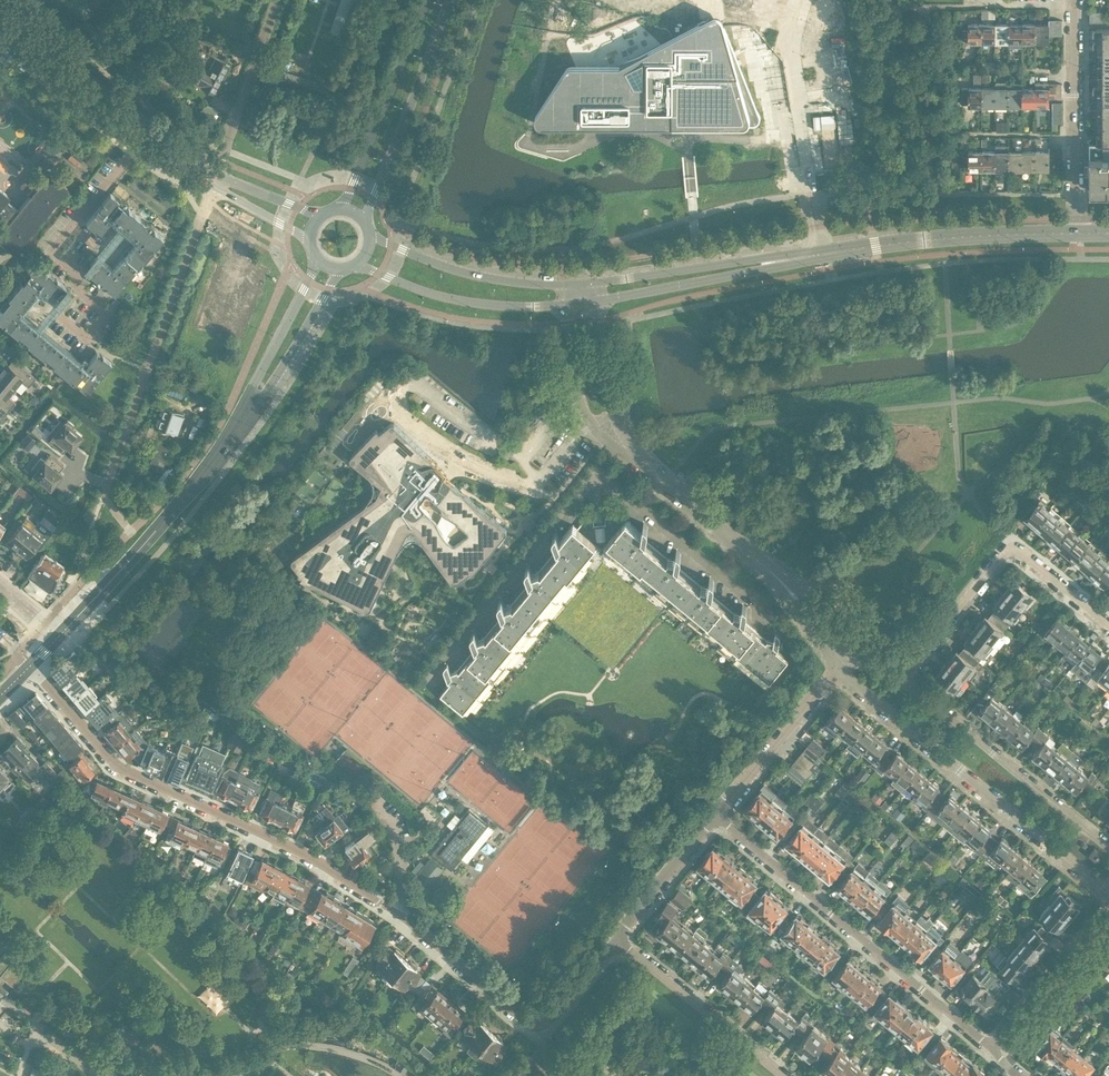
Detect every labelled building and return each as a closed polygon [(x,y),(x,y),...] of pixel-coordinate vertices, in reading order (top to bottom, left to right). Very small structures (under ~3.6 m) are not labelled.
[(331,30),(348,36),(360,0),(341,0),(331,30)] [(536,115),(535,116),(535,118),(536,120),(536,121),(538,123),(539,124),(541,124),(542,125),(619,125),(753,125),(755,124),(756,124),(758,123),(759,121),(760,119),(760,117),(760,116),(759,114),(737,72),(722,20),(721,18),(720,17),(719,16),(717,15),(716,15),(714,15),(712,16),(702,21),(620,65),(571,65),(570,65),(569,65),(568,66),(567,67),(566,68),(536,113),(536,115)] [(1022,23),(1009,24),(1009,41),(1022,41),(1022,23)] [(1035,23),(1022,23),(1022,41),(1035,41),(1035,23)] [(1048,24),(1035,23),(1035,41),(1049,41),(1049,34),(1049,23),(1048,23),(1048,24)] [(982,41),(982,24),(968,24),(968,30),(962,30),(962,40),(968,40),(968,41),(982,41)] [(995,24),(982,24),(982,41),(995,41),(995,24)] [(1009,24),(995,24),(995,41),(1009,41),(1009,24)] [(1096,28),(1096,29),(1093,29),(1093,35),(1096,35),(1096,40),(1108,40),(1108,28),(1096,28)] [(1096,40),(1096,41),(1093,41),(1093,46),(1096,46),(1096,52),(1108,52),(1108,40),(1096,40)] [(1096,52),(1096,63),(1108,63),(1108,52),(1096,52)] [(215,93),(229,67),(216,60),(209,72),(188,61),(180,75),(197,84),(198,83),(202,85),(201,86),(215,93)] [(1096,63),(1093,63),(1093,69),(1096,69),(1096,74),(1108,74),(1108,63),(1096,63)] [(326,85),(308,79),(289,73),(285,84),(328,97),(332,86),(326,85)] [(1096,74),(1096,86),(1108,86),(1108,74),(1096,74)] [(161,81),(158,87),(165,91),(168,85),(161,81)] [(1049,98),(1049,87),(1048,87),(1048,83),(1048,82),(1035,82),(1035,87),(1035,105),(1049,105),(1049,98)] [(1096,86),(1093,86),(1093,92),(1096,92),(1096,97),(1108,97),(1108,86),(1096,86)] [(968,88),(964,88),(964,98),(968,98),(968,105),(981,105),(981,87),(968,87),(968,88)] [(995,87),(981,87),(981,105),(995,105),(995,87)] [(1009,87),(995,87),(995,105),(1009,105),(1009,87)] [(1022,87),(1009,87),(1009,105),(1022,105),(1022,87)] [(1035,87),(1022,87),(1022,105),(1035,105),(1035,87)] [(1096,97),(1096,108),(1108,108),(1108,97),(1096,97)] [(1096,108),(1096,109),(1093,109),(1093,115),(1096,115),(1096,120),(1108,120),(1108,108),(1096,108)] [(1096,120),(1093,120),(1093,126),(1096,126),(1096,131),(1108,131),(1108,120),(1096,120)] [(1096,131),(1096,142),(1096,143),(1108,143),(1108,131),(1096,131)] [(1096,143),(1096,142),(1089,142),(1089,190),(1108,190),(1108,143),(1096,143)] [(968,169),(982,169),(982,151),(968,151),(968,169)] [(995,151),(982,151),(982,169),(995,169),(995,151)] [(1008,151),(995,151),(995,169),(1008,169),(1008,151)] [(1022,151),(1008,151),(1008,169),(1022,169),(1022,151)] [(1035,151),(1022,151),(1022,169),(1035,169),(1035,151)] [(1048,151),(1035,151),(1035,169),(1049,169),(1049,161),(1048,151)] [(70,153),(66,158),(78,167),(81,162),(70,153)] [(7,223),(0,232),(0,239),(14,250),(67,186),(49,171),(35,189),(24,180),(23,180),(20,184),(20,185),(31,194),(18,209),(6,198),(9,195),(0,188),(0,217),(7,223)] [(112,269),(106,264),(99,258),(94,254),(83,268),(88,272),(97,279),(98,278),(107,285),(106,287),(115,294),(135,270),(133,268),(141,259),(142,260),(163,236),(154,229),(153,230),(143,222),(145,221),(128,207),(127,209),(118,201),(119,200),(110,193),(86,222),(94,229),(96,228),(101,232),(113,218),(138,238),(112,269)] [(18,312),(38,287),(54,300),(59,304),(71,290),(57,279),(56,280),(52,276),(53,275),(36,262),(29,270),(30,272),(23,281),(21,280),(8,296),(9,297),(1,307),(0,305),(0,320),(17,334),(19,333),(28,340),(27,342),(43,355),(44,354),(54,362),(52,363),(69,377),(70,375),(79,383),(78,384),(87,392),(111,362),(102,355),(101,357),(96,352),(84,366),(18,312)] [(0,369),(0,376),(14,388),(21,381),(28,387),(36,378),(13,359),(8,364),(5,363),(0,369)] [(14,388),(0,376),(0,404),(8,411),(15,402),(8,396),(14,388)] [(184,398),(187,389),(188,387),(173,382),(169,392),(184,398)] [(534,407),(538,410),(542,405),(538,401),(534,407)] [(0,404),(0,418),(1,419),(8,411),(0,404)] [(164,407),(157,427),(182,435),(186,423),(181,421),(183,414),(164,407)] [(54,435),(48,441),(63,453),(68,447),(71,449),(82,435),(72,427),(74,425),(68,420),(66,422),(65,421),(63,424),(59,421),(50,432),(54,435)] [(445,476),(441,473),(441,472),(441,471),(441,470),(440,470),(436,469),(438,463),(430,456),(429,456),(395,423),(394,423),(393,422),(392,422),(391,422),(391,423),(390,423),(380,431),(378,429),(377,429),(376,429),(375,429),(356,449),(352,454),(351,458),(352,460),(382,485),(377,495),(294,557),(293,557),(293,558),(292,559),(292,560),(292,561),(293,562),(303,575),(302,576),(301,576),(301,577),(301,578),(302,578),(302,579),(366,609),(367,609),(368,609),(369,609),(370,608),(371,607),(407,532),(413,530),(452,580),(453,581),(454,581),(455,581),(456,581),(457,581),(470,571),(471,572),(471,573),(472,573),(472,572),(473,572),(506,532),(507,531),(507,530),(507,529),(507,528),(506,528),(506,527),(455,485),(456,484),(453,482),(445,476)] [(35,426),(31,431),(39,438),(44,433),(35,426)] [(343,427),(335,433),(343,438),(348,431),(343,427)] [(37,440),(29,433),(19,443),(24,447),(28,442),(32,445),(37,440)] [(152,440),(145,459),(167,467),(174,448),(152,440)] [(39,481),(40,480),(50,488),(61,474),(59,472),(64,465),(49,454),(44,460),(41,457),(32,468),(34,470),(35,471),(33,473),(34,475),(33,476),(39,481)] [(170,465),(155,482),(161,488),(176,470),(170,465)] [(16,491),(29,500),(34,492),(20,484),(16,491)] [(1026,522),(1033,528),(1049,509),(1039,500),(1024,517),(1028,520),(1026,522)] [(470,708),(549,612),(613,665),(666,601),(762,680),(764,678),(770,683),(788,660),(777,651),(778,649),(780,637),(780,636),(780,635),(780,634),(779,634),(776,631),(774,641),(767,640),(745,622),(747,610),(747,609),(747,608),(747,607),(746,607),(743,604),(741,614),(734,613),(712,595),(714,582),(714,581),(714,580),(713,580),(710,577),(708,587),(701,585),(679,567),(681,555),(681,554),(681,553),(680,553),(680,552),(677,549),(675,559),(667,558),(646,540),(648,528),(648,527),(648,526),(647,525),(644,522),(642,532),(631,523),(631,522),(631,521),(631,520),(630,519),(629,519),(628,519),(627,519),(627,520),(626,519),(622,523),(604,508),(605,526),(594,527),(593,509),(577,528),(573,524),(572,525),(571,524),(570,525),(569,525),(569,526),(568,526),(568,527),(569,528),(569,529),(560,540),(556,530),(554,534),(553,534),(553,535),(553,536),(553,537),(557,549),(539,570),(533,573),(529,563),(526,567),(526,568),(526,569),(526,570),(530,582),(512,604),(505,606),(502,596),(499,600),(499,601),(498,601),(498,602),(498,603),(503,615),(485,637),(478,639),(474,630),(471,633),(471,634),(471,635),(471,636),(476,648),(458,669),(451,672),(447,663),(445,666),(444,667),(444,668),(444,669),(448,681),(450,682),(441,694),(463,712),(468,707),(470,708)] [(1049,509),(1033,528),(1039,533),(1041,531),(1044,534),(1059,518),(1049,509)] [(16,547),(35,524),(26,516),(7,539),(16,547)] [(529,516),(522,525),(529,531),(537,522),(529,516)] [(1059,518),(1044,534),(1048,537),(1046,539),(1052,545),(1068,526),(1059,518)] [(53,531),(48,528),(45,532),(35,524),(16,547),(26,555),(34,545),(38,549),(53,531)] [(8,537),(15,528),(12,525),(4,535),(8,537)] [(1068,526),(1052,545),(1059,550),(1061,548),(1064,551),(1078,534),(1068,526)] [(1078,534),(1064,551),(1067,554),(1065,556),(1072,561),(1088,543),(1078,534)] [(1088,543),(1072,561),(1079,567),(1080,565),(1084,568),(1098,551),(1088,543)] [(63,569),(63,567),(64,565),(45,551),(28,575),(49,591),(53,589),(57,578),(56,577),(59,573),(61,572),(63,569)] [(1098,551),(1084,568),(1087,571),(1085,573),(1092,578),(1108,560),(1098,551)] [(280,555),(270,562),(276,569),(285,563),(280,555)] [(1092,578),(1098,584),(1100,582),(1108,589),(1108,561),(1108,560),(1092,578)] [(1014,580),(1008,587),(1004,593),(1022,608),(1028,601),(1030,603),(1035,597),(1014,580)] [(1004,593),(994,605),(997,607),(992,612),(1008,625),(1022,608),(1004,593)] [(985,615),(975,628),(993,643),(1008,625),(992,612),(988,618),(985,615)] [(1055,642),(1069,625),(1059,616),(1054,621),(1049,617),(1037,632),(1042,636),(1044,634),(1055,642)] [(1080,634),(1069,625),(1055,642),(1066,652),(1080,634)] [(975,628),(965,640),(968,642),(963,647),(979,661),(993,643),(975,628)] [(1073,663),(1076,660),(1091,643),(1080,634),(1066,652),(1063,655),(1073,663)] [(1102,652),(1091,643),(1076,660),(1087,669),(1085,672),(1090,676),(1102,663),(1097,658),(1102,652)] [(956,650),(946,663),(965,678),(979,661),(963,647),(959,652),(956,650)] [(76,672),(83,666),(85,664),(86,663),(91,657),(90,657),(87,653),(81,660),(74,651),(51,670),(65,687),(78,676),(79,675),(76,672)] [(91,657),(86,663),(90,666),(95,661),(91,657)] [(965,678),(946,663),(935,675),(954,691),(965,678)] [(1108,686),(1108,664),(1107,667),(1102,663),(1090,676),(1087,681),(1093,686),(1099,679),(1108,687),(1108,686)] [(78,676),(65,687),(74,697),(88,685),(82,677),(80,678),(78,676)] [(1030,683),(1034,687),(1039,681),(1035,678),(1030,683)] [(1039,681),(1034,687),(1038,690),(1042,684),(1039,681)] [(120,682),(115,686),(119,691),(125,686),(120,682)] [(88,685),(74,697),(85,711),(98,700),(94,695),(96,694),(88,685)] [(990,687),(980,699),(985,703),(978,711),(989,720),(1002,704),(992,696),(995,691),(990,687)] [(47,705),(35,692),(23,702),(34,716),(47,705)] [(111,718),(118,712),(109,701),(111,699),(106,693),(98,700),(85,711),(97,724),(108,714),(111,718)] [(1067,693),(1063,697),(1069,702),(1072,698),(1067,693)] [(1002,704),(989,720),(1000,728),(1013,713),(1002,704)] [(58,718),(47,705),(34,716),(45,729),(58,718)] [(205,706),(200,717),(207,720),(211,709),(205,706)] [(824,726),(835,736),(840,731),(852,715),(848,711),(848,710),(844,706),(842,707),(841,706),(824,726)] [(26,722),(15,709),(8,714),(20,727),(26,722)] [(136,727),(121,709),(118,712),(111,718),(115,723),(104,732),(115,744),(128,733),(130,732),(136,727)] [(1013,713),(1000,728),(1011,737),(1023,722),(1013,713)] [(857,719),(852,715),(840,731),(852,741),(864,725),(863,724),(863,722),(859,719),(857,719)] [(1082,717),(1077,723),(1088,732),(1093,726),(1082,717)] [(69,732),(58,718),(45,729),(57,743),(69,732)] [(1023,722),(1011,737),(1022,747),(1028,739),(1033,743),(1043,731),(1038,726),(1034,731),(1023,722)] [(865,726),(864,725),(852,741),(863,750),(876,734),(870,730),(871,729),(866,725),(865,726)] [(1093,735),(1098,730),(1093,727),(1089,732),(1093,735)] [(27,732),(33,740),(37,736),(31,729),(27,732)] [(1043,731),(1033,743),(1039,747),(1032,755),(1043,764),(1056,749),(1045,740),(1049,736),(1043,731)] [(81,746),(69,732),(57,743),(61,748),(62,748),(69,756),(78,748),(81,746)] [(143,753),(148,742),(144,740),(140,744),(130,732),(128,733),(115,744),(126,757),(134,751),(135,753),(137,751),(143,753)] [(239,736),(233,733),(228,744),(234,747),(239,736)] [(880,738),(876,734),(863,750),(874,759),(871,763),(876,768),(886,756),(881,751),(887,744),(886,742),(886,741),(881,738),(880,738)] [(244,738),(239,736),(234,747),(239,749),(244,738)] [(155,773),(163,752),(153,748),(157,739),(150,738),(148,742),(143,753),(149,756),(144,768),(155,773)] [(38,762),(30,754),(14,739),(2,751),(14,763),(10,768),(17,776),(20,773),(29,781),(41,768),(53,780),(58,775),(46,762),(40,766),(37,763),(38,762)] [(825,748),(813,739),(808,745),(820,754),(825,748)] [(49,749),(44,743),(40,747),(45,753),(49,749)] [(196,755),(186,778),(191,781),(192,782),(196,784),(197,783),(198,783),(213,748),(202,743),(201,747),(196,745),(193,753),(196,755)] [(272,757),(276,750),(267,746),(264,753),(272,757)] [(807,747),(802,752),(813,762),(818,756),(807,747)] [(87,758),(78,748),(69,756),(73,761),(70,764),(75,770),(73,772),(79,778),(80,779),(81,779),(82,779),(83,779),(84,778),(93,770),(84,759),(87,758)] [(164,752),(163,752),(155,773),(166,777),(176,753),(165,748),(164,752)] [(213,748),(198,783),(210,788),(221,763),(225,753),(213,748)] [(1056,749),(1043,764),(1054,773),(1067,758),(1056,749)] [(802,752),(797,758),(809,768),(813,762),(802,752)] [(891,760),(886,756),(876,768),(882,772),(885,768),(895,776),(908,761),(903,757),(904,756),(900,753),(899,753),(897,752),(891,760)] [(176,753),(166,777),(177,782),(188,758),(176,753)] [(2,785),(7,790),(14,783),(7,776),(8,776),(5,773),(10,768),(0,758),(0,786),(2,785)] [(797,758),(792,765),(808,778),(813,771),(809,768),(797,758)] [(1065,782),(1078,766),(1082,762),(1077,758),(1074,763),(1067,758),(1054,773),(1065,782)] [(912,765),(908,761),(895,776),(891,782),(901,790),(905,785),(918,769),(917,768),(917,767),(914,764),(912,765)] [(786,771),(802,784),(808,778),(792,765),(786,771)] [(1088,788),(1096,776),(1097,775),(1092,771),(1088,775),(1078,766),(1065,782),(1076,791),(1082,783),(1088,788)] [(226,796),(235,778),(237,774),(225,768),(214,790),(219,793),(220,795),(223,796),(225,796),(226,796)] [(862,768),(855,777),(862,783),(870,774),(862,768)] [(919,770),(918,769),(905,785),(916,793),(928,778),(924,774),(924,773),(921,770),(919,770)] [(247,784),(235,778),(226,796),(238,802),(247,784)] [(250,808),(260,788),(262,784),(250,778),(247,784),(238,802),(240,803),(240,805),(244,806),(245,806),(250,808)] [(928,778),(916,793),(912,797),(928,810),(938,798),(933,794),(939,786),(938,785),(938,784),(934,781),(933,781),(928,778)] [(842,797),(853,784),(846,779),(836,791),(842,797)] [(129,795),(120,791),(120,788),(115,786),(113,787),(97,780),(94,786),(89,784),(84,789),(99,796),(98,799),(105,802),(106,799),(124,807),(129,795)] [(754,819),(776,794),(764,784),(761,788),(762,789),(745,809),(749,812),(747,813),(754,819)] [(805,801),(811,805),(818,797),(813,792),(805,801)] [(876,792),(872,797),(876,800),(880,795),(876,792)] [(766,827),(787,802),(776,794),(754,819),(762,826),(763,824),(766,827)] [(142,800),(129,795),(124,807),(121,813),(133,819),(142,800)] [(880,795),(876,800),(879,803),(884,798),(880,795)] [(943,802),(938,798),(928,810),(934,815),(937,810),(947,819),(960,804),(955,800),(956,799),(952,796),(951,796),(949,795),(943,802)] [(269,818),(270,818),(279,800),(273,797),(272,799),(266,796),(258,812),(263,815),(264,816),(267,818),(269,818)] [(818,797),(811,805),(816,810),(823,801),(818,797)] [(153,806),(142,800),(133,819),(145,824),(153,806)] [(279,800),(270,818),(282,824),(291,806),(279,800)] [(778,836),(799,811),(787,802),(766,827),(765,828),(773,835),(774,833),(778,836)] [(953,833),(970,812),(969,811),(969,810),(966,807),(964,807),(960,804),(947,819),(943,824),(953,833)] [(166,812),(153,806),(145,824),(158,830),(160,826),(162,827),(166,828),(172,816),(166,813),(166,812)] [(298,809),(291,806),(282,824),(284,825),(284,827),(288,828),(290,828),(294,830),(302,814),(297,811),(298,809)] [(469,808),(432,852),(447,864),(457,852),(462,856),(488,824),(469,808)] [(897,809),(893,814),(896,817),(901,812),(897,809)] [(324,843),(342,829),(336,823),(339,821),(335,816),(334,817),(330,811),(318,820),(323,826),(315,832),(324,843)] [(901,812),(896,817),(900,820),(904,815),(901,812)] [(963,841),(964,840),(980,821),(976,817),(976,816),(973,813),(971,813),(970,812),(953,833),(963,841)] [(453,826),(460,817),(456,813),(448,822),(453,826)] [(364,845),(374,837),(369,831),(376,825),(371,815),(354,829),(359,835),(344,847),(346,849),(344,851),(346,853),(345,854),(353,865),(369,852),(364,845)] [(178,819),(172,816),(166,828),(169,830),(165,839),(173,843),(174,840),(182,844),(191,823),(183,820),(182,821),(178,820),(178,819)] [(985,824),(980,821),(964,840),(974,848),(980,853),(990,841),(985,837),(991,829),(989,828),(989,826),(986,824),(985,824)] [(199,827),(191,823),(182,844),(194,849),(203,831),(199,829),(199,827)] [(790,849),(795,854),(814,832),(803,823),(786,843),(790,846),(790,849)] [(891,843),(900,833),(894,828),(885,838),(891,843)] [(204,860),(206,855),(216,834),(208,831),(207,833),(203,831),(194,849),(192,854),(204,860)] [(814,832),(795,854),(802,859),(804,858),(808,861),(824,841),(814,832)] [(226,844),(227,842),(223,840),(223,838),(216,834),(206,855),(204,860),(204,861),(216,866),(218,863),(222,865),(231,846),(226,844)] [(817,872),(835,850),(839,844),(840,844),(829,835),(824,841),(808,861),(811,864),(811,867),(817,872)] [(928,835),(924,840),(927,843),(932,838),(928,835)] [(932,838),(927,843),(931,846),(935,841),(932,838)] [(995,845),(990,841),(980,853),(986,858),(989,854),(999,862),(1012,846),(1007,843),(1008,841),(1004,838),(1003,839),(1001,838),(995,845)] [(835,850),(817,872),(823,877),(826,876),(829,879),(839,867),(844,870),(852,861),(849,858),(852,855),(839,844),(835,850)] [(1016,850),(1012,846),(999,862),(1009,870),(1022,855),(1021,854),(1021,853),(1017,850),(1016,850)] [(698,865),(709,875),(726,854),(718,848),(717,850),(713,847),(698,865)] [(1102,853),(1095,847),(1089,854),(1096,860),(1098,861),(1103,855),(1101,853),(1102,853)] [(236,851),(224,877),(238,884),(252,854),(245,851),(241,849),(238,848),(236,851)] [(949,851),(944,857),(948,860),(953,855),(949,851)] [(733,860),(726,854),(709,875),(720,883),(735,865),(732,862),(733,860)] [(953,855),(948,860),(952,863),(956,857),(953,855)] [(1023,856),(1022,855),(1009,870),(1020,879),(1032,863),(1028,860),(1028,858),(1024,855),(1023,856)] [(415,876),(427,887),(442,868),(430,858),(417,874),(415,876)] [(261,887),(263,885),(263,884),(274,863),(267,859),(265,861),(261,859),(260,861),(255,859),(247,876),(251,878),(250,881),(261,887)] [(865,875),(868,871),(869,870),(859,861),(838,886),(841,889),(840,891),(847,897),(865,875)] [(272,894),(285,871),(282,869),(282,867),(274,863),(263,884),(263,885),(270,888),(268,892),(272,894)] [(1037,867),(1032,863),(1020,879),(1030,887),(1026,891),(1031,895),(1042,884),(1036,879),(1043,872),(1041,871),(1042,870),(1038,867),(1037,867)] [(738,868),(735,865),(720,883),(731,892),(747,872),(740,866),(738,868)] [(286,897),(297,875),(291,872),(288,873),(285,871),(272,894),(275,896),(278,895),(279,893),(286,897)] [(859,904),(879,880),(868,871),(865,875),(847,897),(854,903),(856,901),(859,904)] [(755,878),(747,872),(731,892),(742,901),(757,883),(753,880),(755,878)] [(311,894),(305,891),(309,884),(305,882),(305,879),(297,875),(286,897),(284,900),(296,907),(298,904),(303,906),(311,894)] [(980,877),(975,883),(979,886),(984,880),(980,877)] [(879,880),(859,904),(857,906),(865,912),(866,910),(870,913),(871,912),(875,915),(886,902),(882,898),(890,889),(879,880)] [(984,880),(979,886),(983,889),(987,883),(984,880)] [(969,881),(964,887),(978,898),(983,892),(969,881)] [(692,898),(680,888),(671,899),(683,909),(692,898)] [(1062,889),(1050,903),(1070,920),(1076,913),(1074,911),(1079,906),(1075,903),(1077,901),(1068,893),(1062,889)] [(316,897),(311,894),(303,906),(309,909),(307,912),(318,919),(333,896),(327,892),(324,893),(320,890),(316,897)] [(749,909),(760,918),(778,897),(770,891),(769,892),(765,890),(749,909)] [(889,930),(906,910),(910,905),(898,894),(890,904),(886,902),(875,915),(880,919),(877,922),(885,929),(886,927),(889,930)] [(1000,894),(996,900),(1000,903),(1004,897),(1000,894)] [(340,900),(333,896),(318,919),(330,926),(343,904),(340,902),(340,900)] [(785,903),(778,897),(760,918),(771,928),(774,924),(779,927),(787,917),(783,913),(787,908),(784,905),(785,903)] [(1004,897),(1000,903),(1003,906),(1008,900),(1004,897)] [(664,938),(668,941),(684,922),(673,913),(675,911),(675,906),(668,901),(657,914),(666,921),(657,932),(658,933),(658,935),(661,938),(664,938)] [(1070,920),(1050,903),(1041,914),(1046,919),(1042,923),(1052,932),(1057,927),(1059,929),(1062,925),(1064,927),(1070,920)] [(347,907),(343,904),(330,926),(341,933),(355,909),(349,906),(347,907)] [(374,921),(355,909),(341,933),(340,934),(360,946),(374,923),(374,921)] [(906,910),(889,930),(893,933),(891,934),(899,941),(917,919),(906,910)] [(791,921),(787,917),(779,927),(783,931),(782,932),(792,941),(809,922),(801,916),(800,918),(796,915),(791,921)] [(917,919),(899,941),(906,947),(907,945),(911,948),(928,928),(917,919)] [(684,922),(668,941),(672,945),(672,947),(677,951),(694,931),(684,922)] [(800,954),(818,933),(814,930),(816,928),(809,922),(792,941),(799,947),(796,951),(800,954)] [(1034,925),(1025,935),(1044,951),(1049,945),(1047,943),(1050,939),(1048,937),(1052,932),(1042,923),(1038,929),(1034,925)] [(932,945),(938,937),(942,933),(931,924),(928,928),(911,948),(914,951),(912,952),(920,959),(924,954),(928,957),(935,948),(932,945)] [(689,959),(705,940),(704,939),(708,934),(708,933),(699,926),(694,931),(677,951),(682,955),(684,955),(689,959)] [(814,959),(830,940),(823,934),(821,936),(818,933),(800,954),(804,957),(807,954),(814,959)] [(1044,951),(1025,935),(1016,946),(1033,960),(1036,956),(1038,958),(1044,951)] [(705,940),(689,959),(693,962),(693,964),(698,968),(715,948),(705,940)] [(837,946),(830,940),(814,959),(811,962),(823,971),(825,968),(830,972),(839,961),(835,957),(840,951),(836,948),(837,946)] [(955,955),(958,953),(960,949),(950,940),(940,952),(935,948),(928,957),(932,961),(926,969),(936,978),(939,975),(955,955)] [(381,978),(386,981),(405,959),(401,956),(402,954),(396,948),(394,950),(393,951),(387,946),(377,958),(379,960),(375,965),(385,973),(381,978)] [(1033,960),(1016,946),(1008,956),(1010,957),(1026,972),(1032,965),(1030,963),(1033,960)] [(715,948),(698,968),(702,972),(705,972),(709,975),(718,965),(724,969),(733,958),(723,950),(721,953),(715,948)] [(4,996),(6,993),(8,990),(0,984),(4,978),(12,984),(22,971),(8,959),(10,956),(2,950),(0,953),(0,1001),(4,996)] [(947,987),(966,965),(963,962),(965,959),(958,953),(955,955),(939,975),(936,978),(947,987)] [(772,961),(763,955),(761,958),(770,965),(772,961)] [(349,976),(358,960),(353,956),(342,972),(349,976)] [(844,985),(859,968),(856,965),(857,963),(850,957),(834,976),(840,982),(837,985),(841,989),(844,985)] [(1026,972),(1010,957),(1001,967),(1015,980),(1018,976),(1021,978),(1026,972)] [(733,958),(724,969),(729,974),(720,984),(725,988),(725,990),(730,995),(745,976),(739,971),(743,967),(733,958)] [(409,962),(405,959),(386,981),(391,985),(394,981),(404,989),(408,984),(410,986),(420,974),(415,970),(416,968),(417,966),(410,961),(409,962)] [(862,971),(859,968),(844,985),(855,995),(872,975),(864,969),(862,971)] [(967,996),(972,999),(980,990),(981,992),(987,985),(973,973),(960,989),(961,991),(961,994),(964,997),(967,996)] [(980,990),(972,999),(989,1014),(996,1006),(994,1004),(999,998),(992,992),(998,985),(1005,991),(1010,985),(997,974),(992,979),(987,985),(981,992),(980,990)] [(872,975),(855,995),(870,1007),(884,991),(880,987),(881,986),(877,983),(879,981),(872,975)] [(745,976),(730,995),(735,999),(737,998),(741,1002),(755,985),(745,976)] [(419,1005),(432,1016),(449,995),(442,989),(440,991),(430,983),(420,995),(419,994),(410,1004),(416,1009),(419,1005)] [(755,985),(741,1002),(742,1002),(741,1004),(745,1007),(747,1007),(751,1010),(760,1000),(766,1004),(776,993),(770,989),(766,993),(755,985)] [(889,993),(888,994),(884,991),(870,1007),(886,1020),(902,1000),(897,997),(894,997),(889,993)] [(788,1011),(782,1007),(786,1002),(780,998),(781,998),(776,993),(766,1004),(772,1009),(763,1020),(765,1021),(765,1024),(770,1027),(772,1027),(774,1029),(788,1011)] [(457,1002),(449,995),(432,1016),(446,1027),(444,1030),(449,1035),(458,1024),(456,1023),(465,1012),(455,1004),(457,1002)] [(902,1000),(886,1020),(897,1029),(911,1011),(907,1007),(907,1004),(902,1000)] [(788,1011),(774,1029),(776,1030),(775,1032),(780,1036),(782,1035),(784,1037),(793,1027),(799,1032),(808,1020),(811,1016),(806,1012),(799,1020),(788,1011)] [(916,1015),(911,1011),(897,1029),(907,1037),(923,1018),(918,1014),(916,1015)] [(471,1054),(491,1031),(486,1027),(487,1025),(482,1021),(480,1022),(479,1023),(473,1018),(463,1030),(465,1032),(462,1036),(472,1044),(467,1050),(471,1054)] [(923,1018),(907,1037),(918,1047),(921,1044),(926,1037),(933,1029),(928,1025),(928,1022),(923,1018)] [(808,1020),(799,1032),(804,1036),(795,1046),(810,1059),(820,1047),(824,1050),(823,1051),(827,1054),(836,1043),(808,1020)] [(1036,1046),(1047,1055),(1061,1038),(1063,1035),(1053,1026),(1036,1046)] [(506,1046),(501,1041),(502,1040),(501,1039),(502,1037),(497,1034),(495,1034),(491,1031),(471,1054),(476,1058),(481,1052),(491,1060),(494,1056),(496,1058),(506,1046)] [(19,1034),(17,1032),(12,1032),(11,1035),(9,1037),(9,1041),(12,1043),(15,1043),(18,1039),(20,1037),(19,1034)] [(615,1032),(606,1045),(619,1053),(628,1040),(615,1032)] [(937,1062),(952,1045),(941,1036),(935,1044),(929,1050),(927,1053),(937,1062)] [(926,1037),(921,1044),(925,1047),(930,1040),(926,1037)] [(1061,1038),(1047,1055),(1054,1062),(1056,1060),(1059,1062),(1072,1046),(1061,1038)] [(929,1050),(935,1044),(930,1040),(925,1047),(929,1050)] [(827,1054),(831,1058),(822,1069),(831,1075),(836,1075),(850,1059),(843,1053),(845,1051),(836,1043),(827,1054)] [(423,1044),(419,1050),(429,1058),(433,1053),(423,1044)] [(959,1051),(952,1045),(937,1062),(948,1071),(962,1055),(959,1052),(959,1051)] [(1072,1046),(1059,1062),(1062,1065),(1061,1067),(1068,1073),(1083,1055),(1072,1046)] [(60,1054),(53,1063),(63,1071),(69,1063),(70,1062),(60,1054)] [(966,1056),(965,1057),(962,1055),(948,1071),(954,1075),(962,1075),(973,1062),(966,1056)] [(1093,1066),(1094,1064),(1083,1055),(1068,1073),(1072,1075),(1084,1075),(1093,1066)] [(836,1075),(855,1075),(861,1068),(850,1059),(836,1075)] [(962,1075),(981,1075),(984,1072),(973,1062),(962,1075)] [(549,1074),(536,1063),(526,1073),(521,1069),(514,1075),(547,1075),(549,1074)] [(221,1066),(188,1075),(224,1075),(221,1066)] [(855,1075),(871,1075),(861,1068),(855,1075)]
